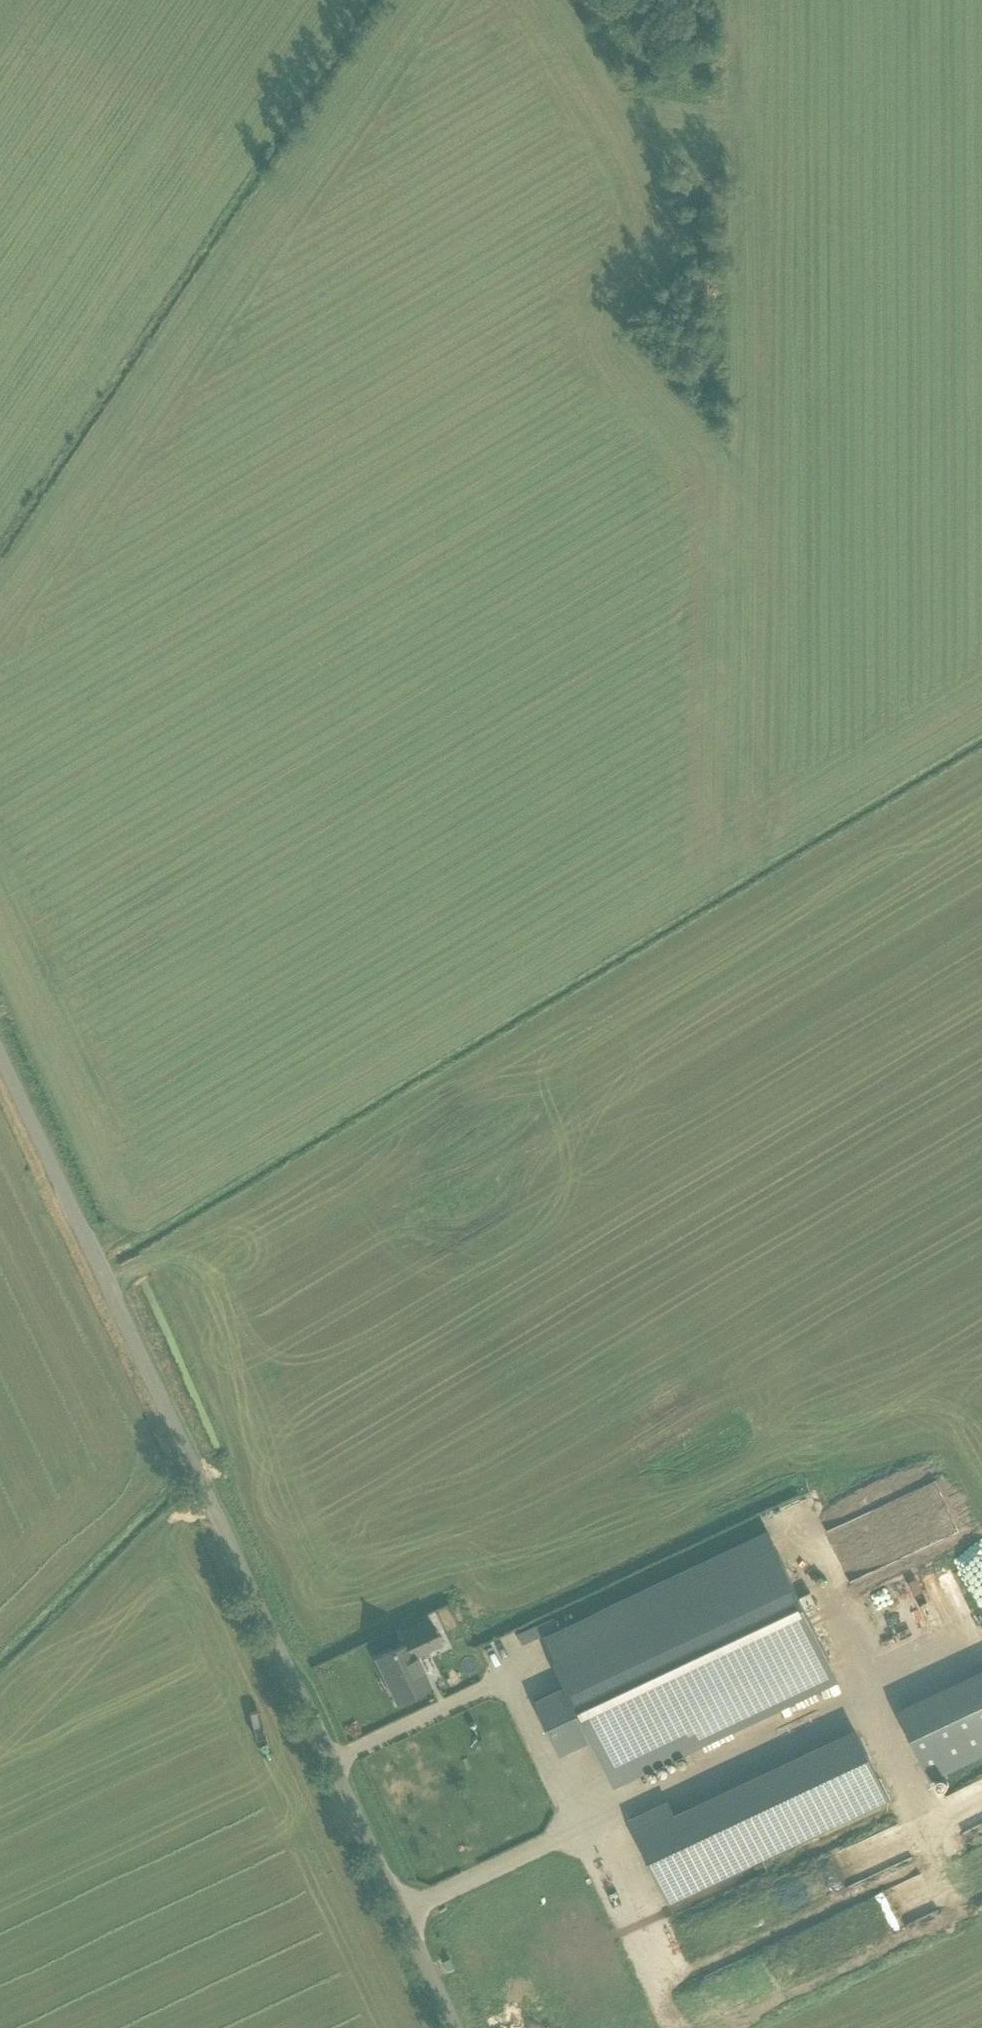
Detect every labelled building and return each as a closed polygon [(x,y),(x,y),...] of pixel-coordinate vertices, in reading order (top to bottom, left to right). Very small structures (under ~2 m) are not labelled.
[(837,1679),(769,1535),(545,1641),(567,1687),(534,1702),(559,1756),(592,1740),(613,1784),(837,1679)] [(409,1642),(375,1659),(396,1704),(430,1688),(416,1657),(441,1646),(430,1622),(405,1634),(409,1642)] [(504,1630),(507,1641),(532,1635),(529,1623),(504,1630)] [(899,1716),(930,1781),(981,1757),(981,1677),(899,1716)] [(668,1802),(630,1820),(669,1903),(707,1886),(674,1815),(668,1802)] [(840,1901),(853,1894),(846,1881),(833,1888),(840,1901)]
